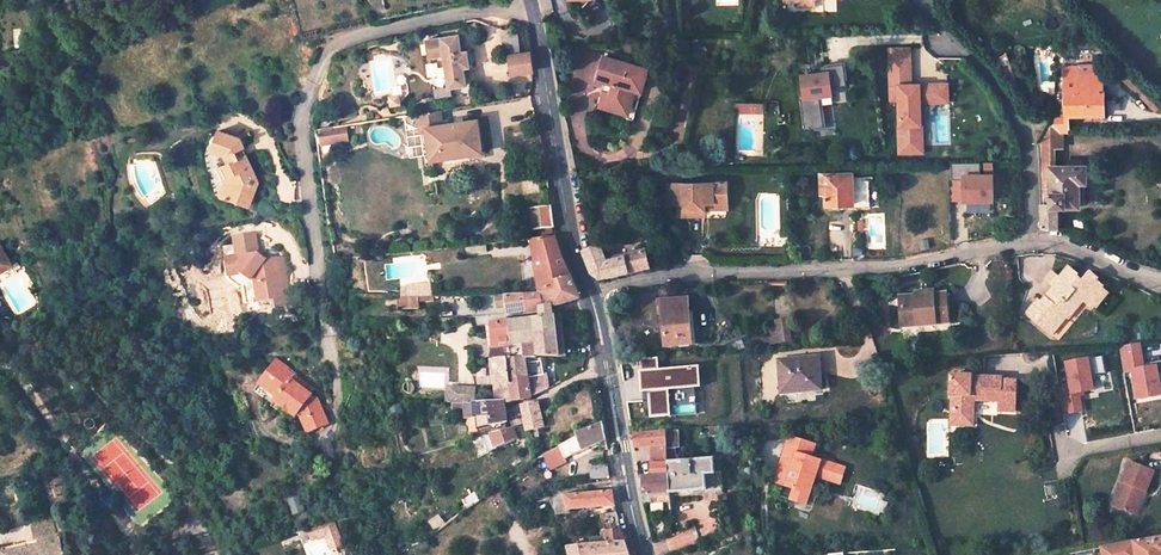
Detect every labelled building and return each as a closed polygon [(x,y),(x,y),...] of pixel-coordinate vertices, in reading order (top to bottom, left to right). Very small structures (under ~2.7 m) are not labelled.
[(549,32),(550,43),(561,43),(560,32),(549,32)] [(518,33),(502,35),(504,52),(520,50),(518,33)] [(427,41),(430,58),(445,56),(450,88),(467,85),(465,68),(470,67),(468,51),(462,52),(459,35),(427,41)] [(922,102),(951,101),(950,80),(913,81),(911,45),(886,46),(888,103),(897,102),(899,153),(924,152),(922,102)] [(510,56),(512,75),(534,71),(532,52),(510,56)] [(650,67),(606,54),(599,78),(609,81),(603,104),(630,113),(637,89),(643,91),(650,67)] [(1064,66),(1065,75),(1079,74),(1079,65),(1064,66)] [(799,77),(805,129),(826,127),(824,107),(847,104),(843,66),(822,68),(823,74),(799,77)] [(1103,113),(1101,70),(1090,70),(1091,74),(1079,74),(1065,75),(1065,103),(1060,103),(1054,114),(1065,114),(1103,113)] [(1128,74),(1122,80),(1155,111),(1160,104),(1128,74)] [(762,104),(737,102),(736,111),(761,113),(762,104)] [(417,114),(405,115),(407,123),(418,129),(423,129),(423,133),(430,132),(434,158),(434,160),(484,152),(479,120),(457,124),(457,119),(444,121),(443,110),(420,113),(417,114)] [(1083,179),(1083,165),(1051,165),(1051,146),(1058,145),(1058,130),(1065,130),(1065,114),(1054,114),(1038,145),(1043,226),(1047,228),(1058,227),(1057,205),(1077,204),(1077,203),(1076,179),(1081,179),(1083,179)] [(348,125),(319,129),(322,143),(348,139),(347,132),(349,132),(348,125)] [(430,132),(423,133),(428,159),(434,158),(430,132)] [(217,168),(224,185),(230,183),(232,186),(227,199),(248,208),(257,182),(238,141),(217,133),(210,151),(222,157),(226,164),(217,168)] [(850,174),(821,175),(821,188),(826,188),(827,203),(829,203),(829,210),(851,209),(850,174)] [(1003,213),(1002,190),(989,190),(989,174),(959,175),(960,194),(973,193),(974,214),(1003,213)] [(870,180),(851,181),(851,209),(872,209),(870,180)] [(730,181),(680,183),(681,203),(681,215),(707,214),(706,208),(706,202),(730,202),(730,181)] [(219,196),(227,199),(232,186),(230,183),(224,185),(219,196)] [(681,203),(680,183),(670,183),(671,203),(681,203)] [(552,207),(531,209),(534,231),(555,229),(552,207)] [(255,234),(233,237),(236,257),(226,258),(228,270),(235,269),(243,275),(246,271),(253,276),(255,284),(258,284),(259,291),(257,295),(258,301),(275,298),(273,286),(282,284),(278,258),(266,260),(259,255),(255,234)] [(556,237),(531,240),(541,291),(542,293),(557,291),(556,282),(571,278),(567,265),(566,265),(556,237)] [(12,265),(0,245),(0,272),(12,265)] [(649,269),(644,251),(623,257),(624,259),(606,265),(600,247),(596,249),(585,254),(593,276),(601,281),(649,269)] [(1033,304),(1026,313),(1050,336),(1063,320),(1061,318),(1068,311),(1070,313),(1072,310),(1074,312),(1081,303),(1088,309),(1090,306),(1092,307),(1104,294),(1098,289),(1100,287),(1093,281),(1095,279),(1088,273),(1080,282),(1074,278),(1076,276),(1067,268),(1057,279),(1059,281),(1054,287),(1039,304),(1041,306),(1038,309),(1033,304)] [(1059,281),(1057,279),(1050,272),(1044,279),(1054,287),(1059,281)] [(542,293),(527,294),(531,312),(554,308),(579,301),(579,300),(571,278),(556,282),(557,291),(542,293)] [(444,285),(413,287),(413,297),(445,295),(444,285)] [(507,295),(509,315),(522,314),(531,312),(527,294),(507,295)] [(944,297),(900,298),(900,327),(915,327),(915,331),(940,330),(940,323),(945,323),(944,297)] [(686,299),(655,302),(656,314),(660,315),(662,345),(690,343),(686,299)] [(1061,318),(1063,320),(1070,313),(1068,311),(1061,318)] [(559,316),(553,317),(556,347),(562,347),(559,316)] [(556,347),(553,317),(509,323),(511,345),(523,344),(524,358),(536,358),(572,358),(572,347),(562,347),(556,347)] [(509,323),(489,325),(485,326),(487,346),(491,346),(489,363),(492,386),(509,384),(508,379),(505,360),(524,358),(523,344),(511,345),(509,323)] [(784,323),(775,324),(775,328),(777,341),(787,340),(784,323)] [(777,341),(775,328),(763,330),(765,343),(777,341)] [(741,345),(738,338),(728,341),(730,349),(741,345)] [(1119,347),(1123,377),(1133,376),(1136,399),(1160,395),(1160,383),(1160,376),(1160,361),(1143,364),(1140,344),(1119,347)] [(1106,372),(1104,355),(1064,361),(1067,383),(1058,384),(1063,416),(1085,413),(1083,396),(1086,396),(1086,392),(1094,391),(1091,374),(1106,372)] [(508,379),(526,377),(524,358),(505,360),(508,379)] [(657,359),(639,360),(641,387),(647,387),(647,393),(649,419),(696,416),(694,389),(700,389),(698,368),(658,371),(657,359)] [(775,360),(776,387),(802,387),(802,391),(816,391),(815,359),(775,360)] [(304,413),(316,408),(312,400),(279,375),(283,369),(272,361),(255,385),(272,399),(270,402),(291,417),(297,408),(304,413)] [(968,377),(947,375),(945,396),(949,397),(948,410),(953,411),(951,425),(969,426),(970,412),(965,411),(966,402),(994,405),(994,407),(1010,409),(1012,384),(997,383),(997,381),(968,379),(968,377)] [(546,390),(543,376),(526,377),(529,397),(533,397),(546,390)] [(529,397),(526,377),(508,379),(509,384),(512,403),(512,404),(529,400),(529,397)] [(410,384),(408,384),(406,384),(405,385),(403,387),(403,390),(403,391),(405,394),(407,395),(408,395),(411,395),(412,394),(413,393),(414,390),(413,388),(412,385),(411,384),(410,384)] [(492,386),(494,404),(502,404),(502,406),(512,403),(509,384),(492,386)] [(455,403),(456,387),(446,387),(446,403),(455,403)] [(465,403),(472,403),(473,388),(456,387),(455,403),(465,403)] [(465,418),(474,418),(473,403),(472,403),(465,403),(465,418)] [(474,418),(488,417),(491,426),(505,423),(502,406),(502,404),(494,404),(473,403),(474,418)] [(524,432),(541,429),(536,404),(519,407),(524,432)] [(398,406),(389,409),(393,420),(399,418),(397,412),(400,411),(398,406)] [(295,417),(302,433),(323,424),(316,408),(304,413),(295,417)] [(558,447),(564,459),(605,441),(602,425),(601,425),(575,434),(575,437),(558,447)] [(702,437),(717,435),(717,429),(702,430),(702,437)] [(493,435),(492,436),(497,450),(513,443),(509,431),(493,435)] [(666,466),(676,465),(673,432),(664,433),(666,466)] [(664,433),(635,435),(636,449),(649,448),(665,447),(664,433)] [(812,448),(788,439),(785,447),(798,451),(793,469),(785,466),(781,475),(784,476),(781,485),(777,498),(803,507),(813,477),(826,481),(830,468),(821,465),(820,462),(815,460),(813,462),(808,460),(812,448)] [(564,459),(558,447),(542,456),(549,470),(565,462),(564,459)] [(665,447),(649,448),(650,467),(666,466),(665,447)] [(798,451),(785,447),(773,483),(781,485),(784,476),(781,475),(785,466),(793,469),(798,451)] [(1155,470),(1130,460),(1113,504),(1138,514),(1145,497),(1142,496),(1143,490),(1147,491),(1155,470)] [(725,493),(721,461),(676,465),(666,466),(668,494),(706,491),(706,494),(725,493)] [(605,465),(588,469),(590,482),(608,478),(605,465)] [(651,479),(643,479),(644,497),(668,494),(666,466),(650,467),(651,479)] [(842,472),(830,468),(826,481),(837,486),(842,472)] [(564,511),(564,514),(614,508),(611,493),(562,497),(564,511)] [(668,494),(644,497),(645,505),(669,503),(668,494)] [(555,512),(564,511),(562,497),(552,501),(555,512)] [(437,516),(428,524),(435,533),(445,526),(437,516)] [(32,524),(35,541),(53,538),(51,521),(32,524)] [(307,540),(321,535),(326,548),(337,544),(328,521),(303,530),(307,540)] [(666,538),(671,551),(697,541),(692,528),(666,538)] [(620,533),(607,534),(608,544),(623,542),(620,533)] [(58,537),(53,538),(35,541),(36,547),(0,554),(61,554),(58,537)] [(1132,542),(1135,554),(1160,554),(1160,537),(1132,542)] [(623,542),(608,544),(566,549),(567,554),(628,554),(623,542)] [(1132,542),(1107,546),(1108,554),(1135,554),(1132,542)] [(1107,546),(1098,548),(1100,554),(1108,554),(1107,546)]
